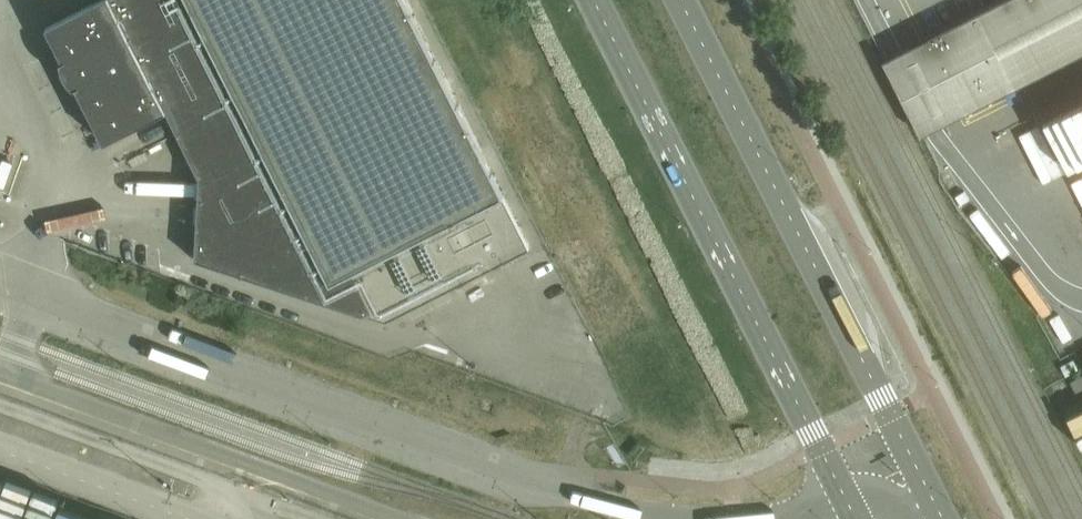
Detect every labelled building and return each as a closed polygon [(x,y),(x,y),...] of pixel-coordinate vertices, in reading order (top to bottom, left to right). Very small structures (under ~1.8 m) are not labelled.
[(47,28),(64,62),(62,63),(63,66),(63,69),(64,72),(65,76),(67,78),(69,81),(71,84),(73,86),(75,89),(77,88),(106,144),(167,113),(200,179),(196,261),(363,315),(370,312),(372,316),(387,321),(530,249),(405,0),(103,0),(47,28)] [(929,39),(967,113),(1081,55),(1081,0),(1007,0),(929,39)] [(967,113),(929,39),(886,61),(925,135),(967,113)] [(1071,383),(1078,395),(1081,393),(1081,377),(1071,383)]
